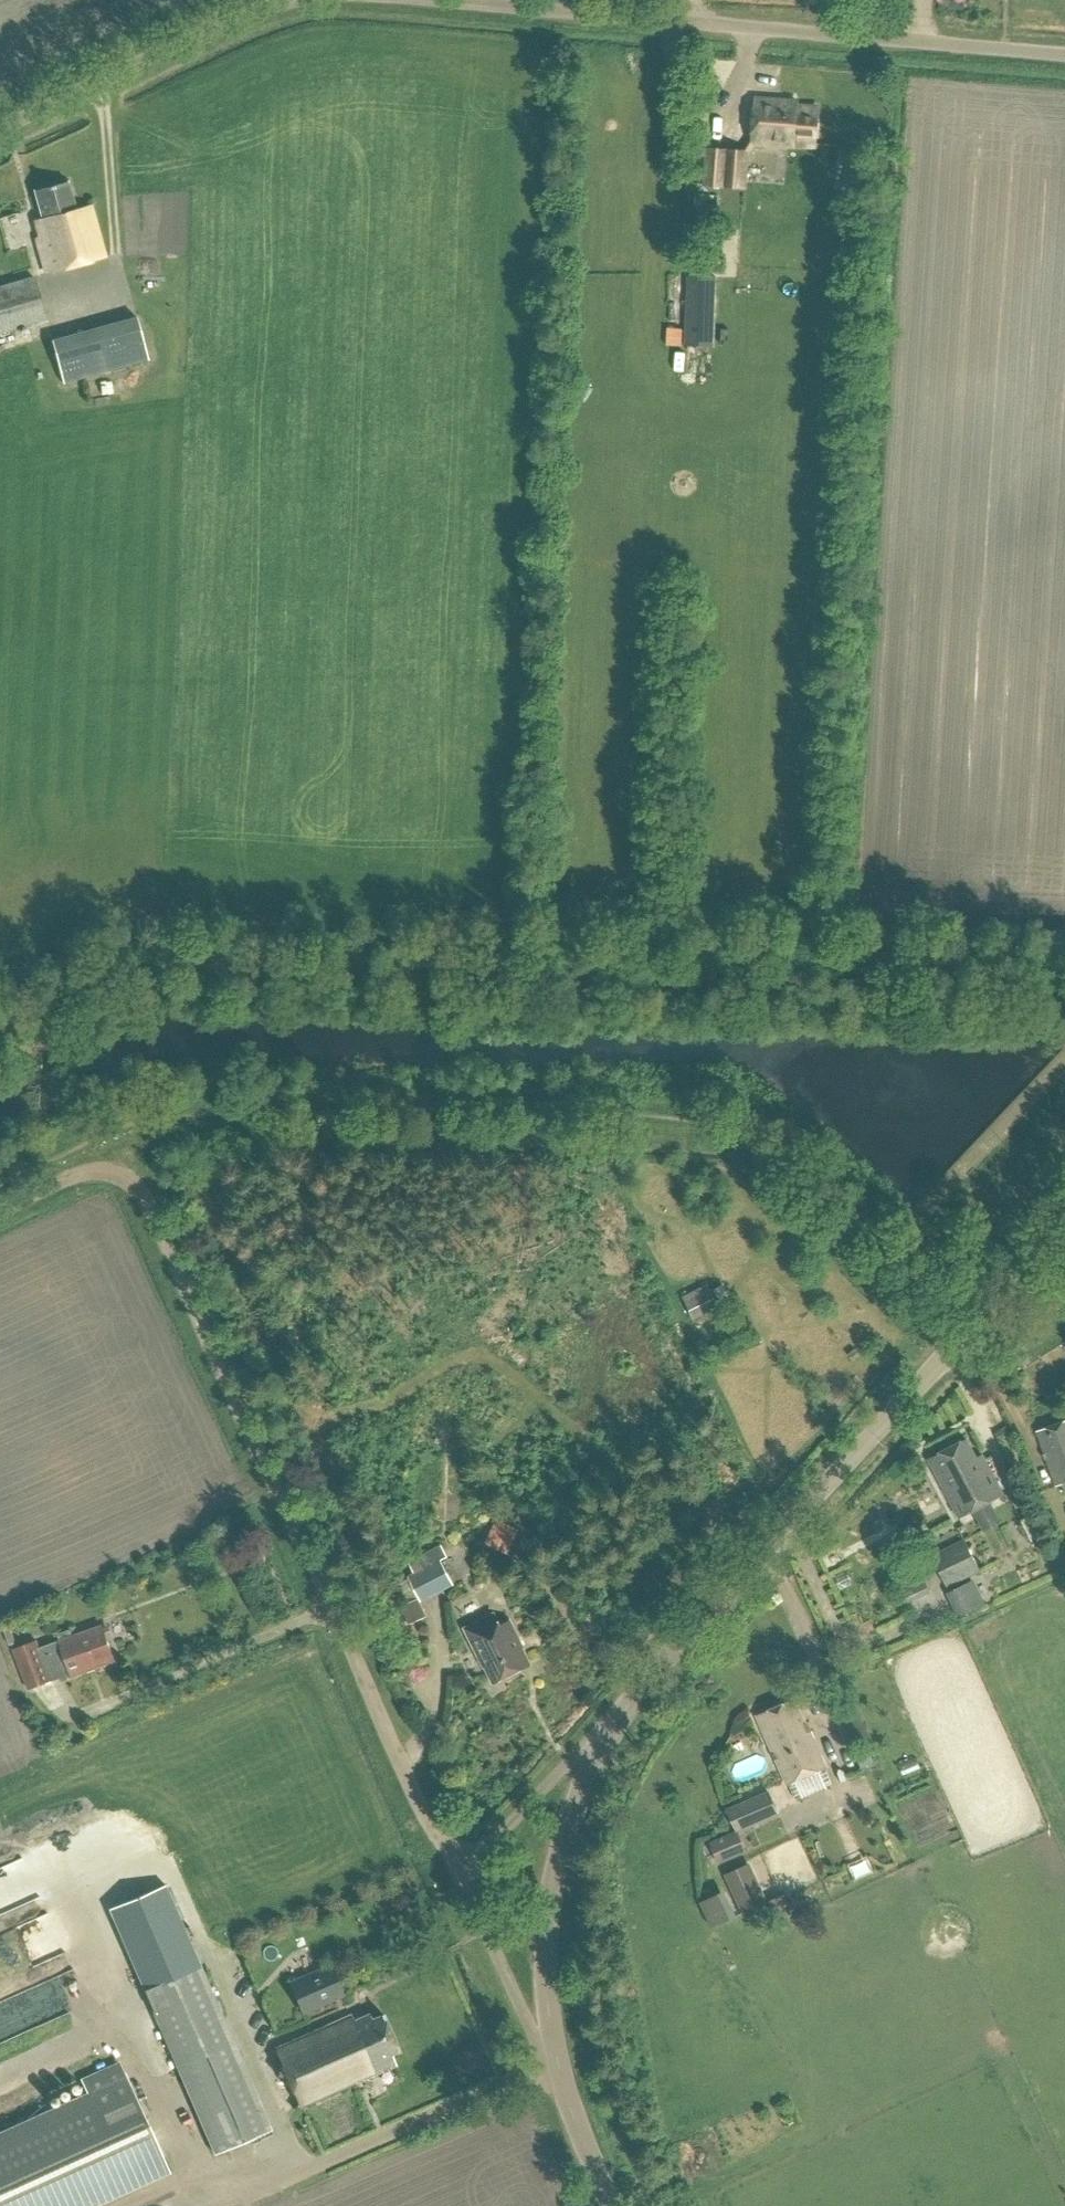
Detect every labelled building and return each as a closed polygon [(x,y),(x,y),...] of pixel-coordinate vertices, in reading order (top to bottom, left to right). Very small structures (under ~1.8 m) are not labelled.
[(797,111),(798,105),(754,102),(750,146),(793,150),(793,149),(814,151),(817,112),(797,111)] [(702,184),(746,187),(749,150),(705,146),(702,184)] [(846,149),(844,170),(863,172),(865,151),(846,149)] [(103,259),(89,209),(74,213),(66,185),(33,194),(40,222),(35,223),(40,239),(36,240),(45,275),(103,259)] [(45,319),(32,274),(0,283),(0,332),(45,319)] [(717,277),(682,276),(679,345),(713,347),(717,277)] [(725,1294),(696,1304),(699,1315),(729,1304),(725,1294)] [(1056,1486),(1064,1483),(1064,1422),(1036,1432),(1056,1486)] [(973,1460),(964,1442),(929,1461),(960,1518),(1000,1496),(979,1457),(973,1460)] [(518,1530),(498,1520),(489,1537),(509,1547),(511,1544),(518,1530)] [(929,1554),(945,1586),(977,1569),(960,1538),(929,1554)] [(254,1542),(234,1549),(238,1560),(258,1554),(254,1542)] [(442,1562),(405,1581),(417,1606),(455,1587),(442,1562)] [(972,1577),(944,1590),(956,1616),(984,1603),(972,1577)] [(399,1612),(399,1638),(415,1638),(415,1612),(399,1612)] [(510,1623),(495,1630),(489,1618),(463,1630),(483,1669),(487,1667),(495,1684),(527,1668),(514,1642),(518,1640),(510,1623)] [(71,1675),(113,1660),(100,1624),(39,1646),(36,1639),(12,1647),(27,1688),(70,1672),(71,1675)] [(760,1725),(787,1786),(826,1769),(810,1733),(806,1734),(792,1702),(765,1713),(769,1721),(760,1725)] [(779,1812),(768,1789),(726,1806),(736,1830),(779,1812)] [(719,1864),(747,1851),(739,1830),(710,1842),(719,1864)] [(772,1903),(753,1860),(730,1871),(749,1914),(772,1903)] [(700,1901),(711,1927),(730,1918),(719,1893),(700,1901)] [(143,1992),(214,2156),(270,2132),(199,1968),(143,1992)] [(340,1974),(305,1989),(317,2016),(351,2001),(340,1974)] [(354,2022),(352,2018),(274,2053),(300,2111),(395,2069),(389,2055),(396,2052),(380,2017),(370,2021),(367,2016),(354,2022)] [(169,2174),(119,2060),(80,2078),(87,2093),(0,2132),(0,2205),(97,2205),(169,2174)] [(223,2197),(201,2205),(227,2205),(223,2197)]
